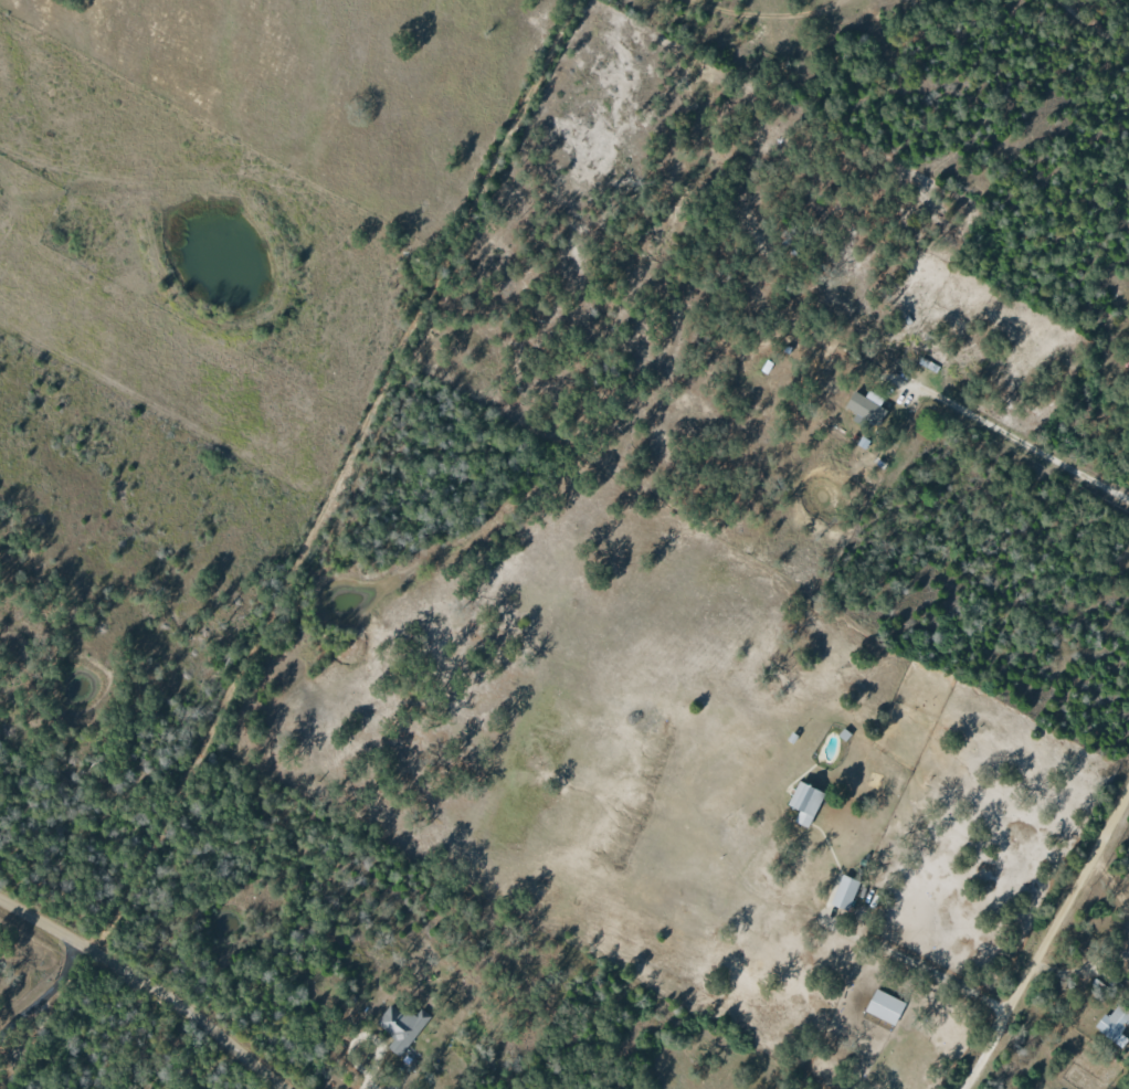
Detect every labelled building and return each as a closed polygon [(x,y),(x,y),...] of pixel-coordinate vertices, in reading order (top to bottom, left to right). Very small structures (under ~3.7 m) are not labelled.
[(886,410),(878,405),(882,399),(868,390),(863,397),(853,391),(844,406),(876,426),(886,410)] [(786,806),(798,810),(793,822),(808,828),(822,792),(797,781),(786,806)] [(858,881),(840,875),(830,905),(848,911),(858,881)] [(895,1025),(904,1002),(874,989),(864,1012),(895,1025)] [(414,1017),(391,1002),(376,1024),(394,1037),(386,1048),(400,1057),(430,1015),(420,1008),(414,1017)] [(1128,1020),(1128,1012),(1118,1003),(1108,1016),(1104,1013),(1093,1027),(1120,1049),(1127,1039),(1119,1033),(1128,1020)]
